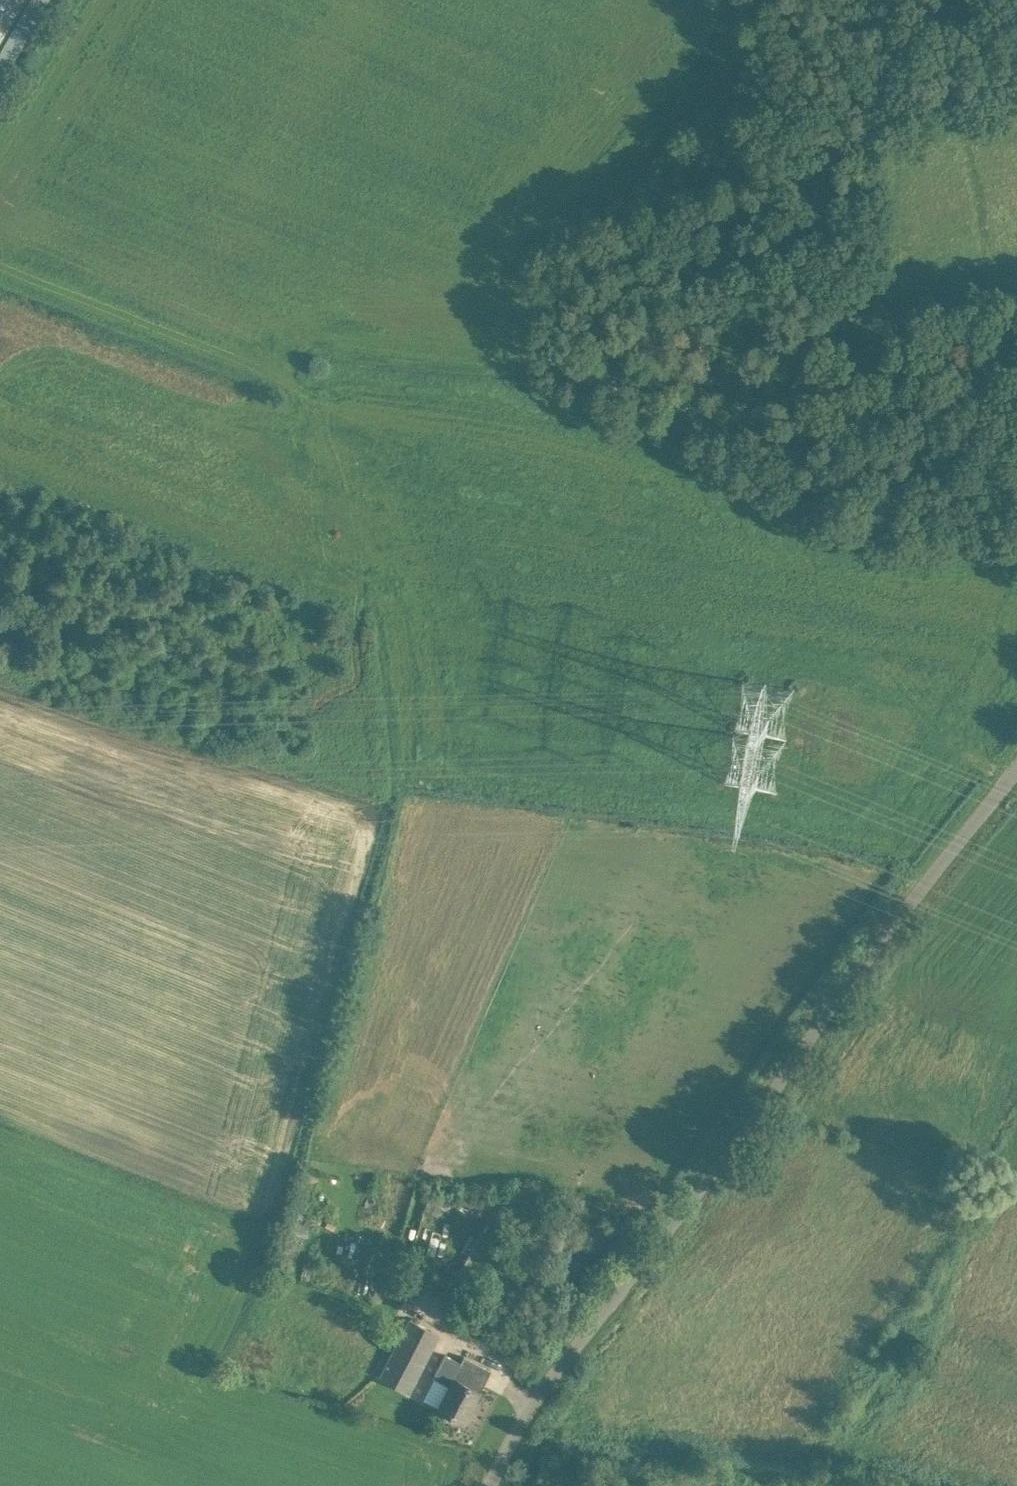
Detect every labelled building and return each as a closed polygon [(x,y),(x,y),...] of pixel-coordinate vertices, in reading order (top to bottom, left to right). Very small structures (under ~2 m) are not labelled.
[(48,0),(0,0),(0,82),(48,0)] [(293,1219),(289,1231),(304,1236),(308,1225),(293,1219)] [(450,1228),(427,1226),(424,1250),(447,1253),(450,1228)] [(480,1233),(463,1263),(473,1268),(489,1238),(480,1233)] [(408,1393),(439,1334),(409,1318),(379,1378),(408,1393)] [(464,1422),(491,1370),(463,1355),(460,1362),(444,1354),(432,1377),(448,1385),(436,1408),(464,1422)]
